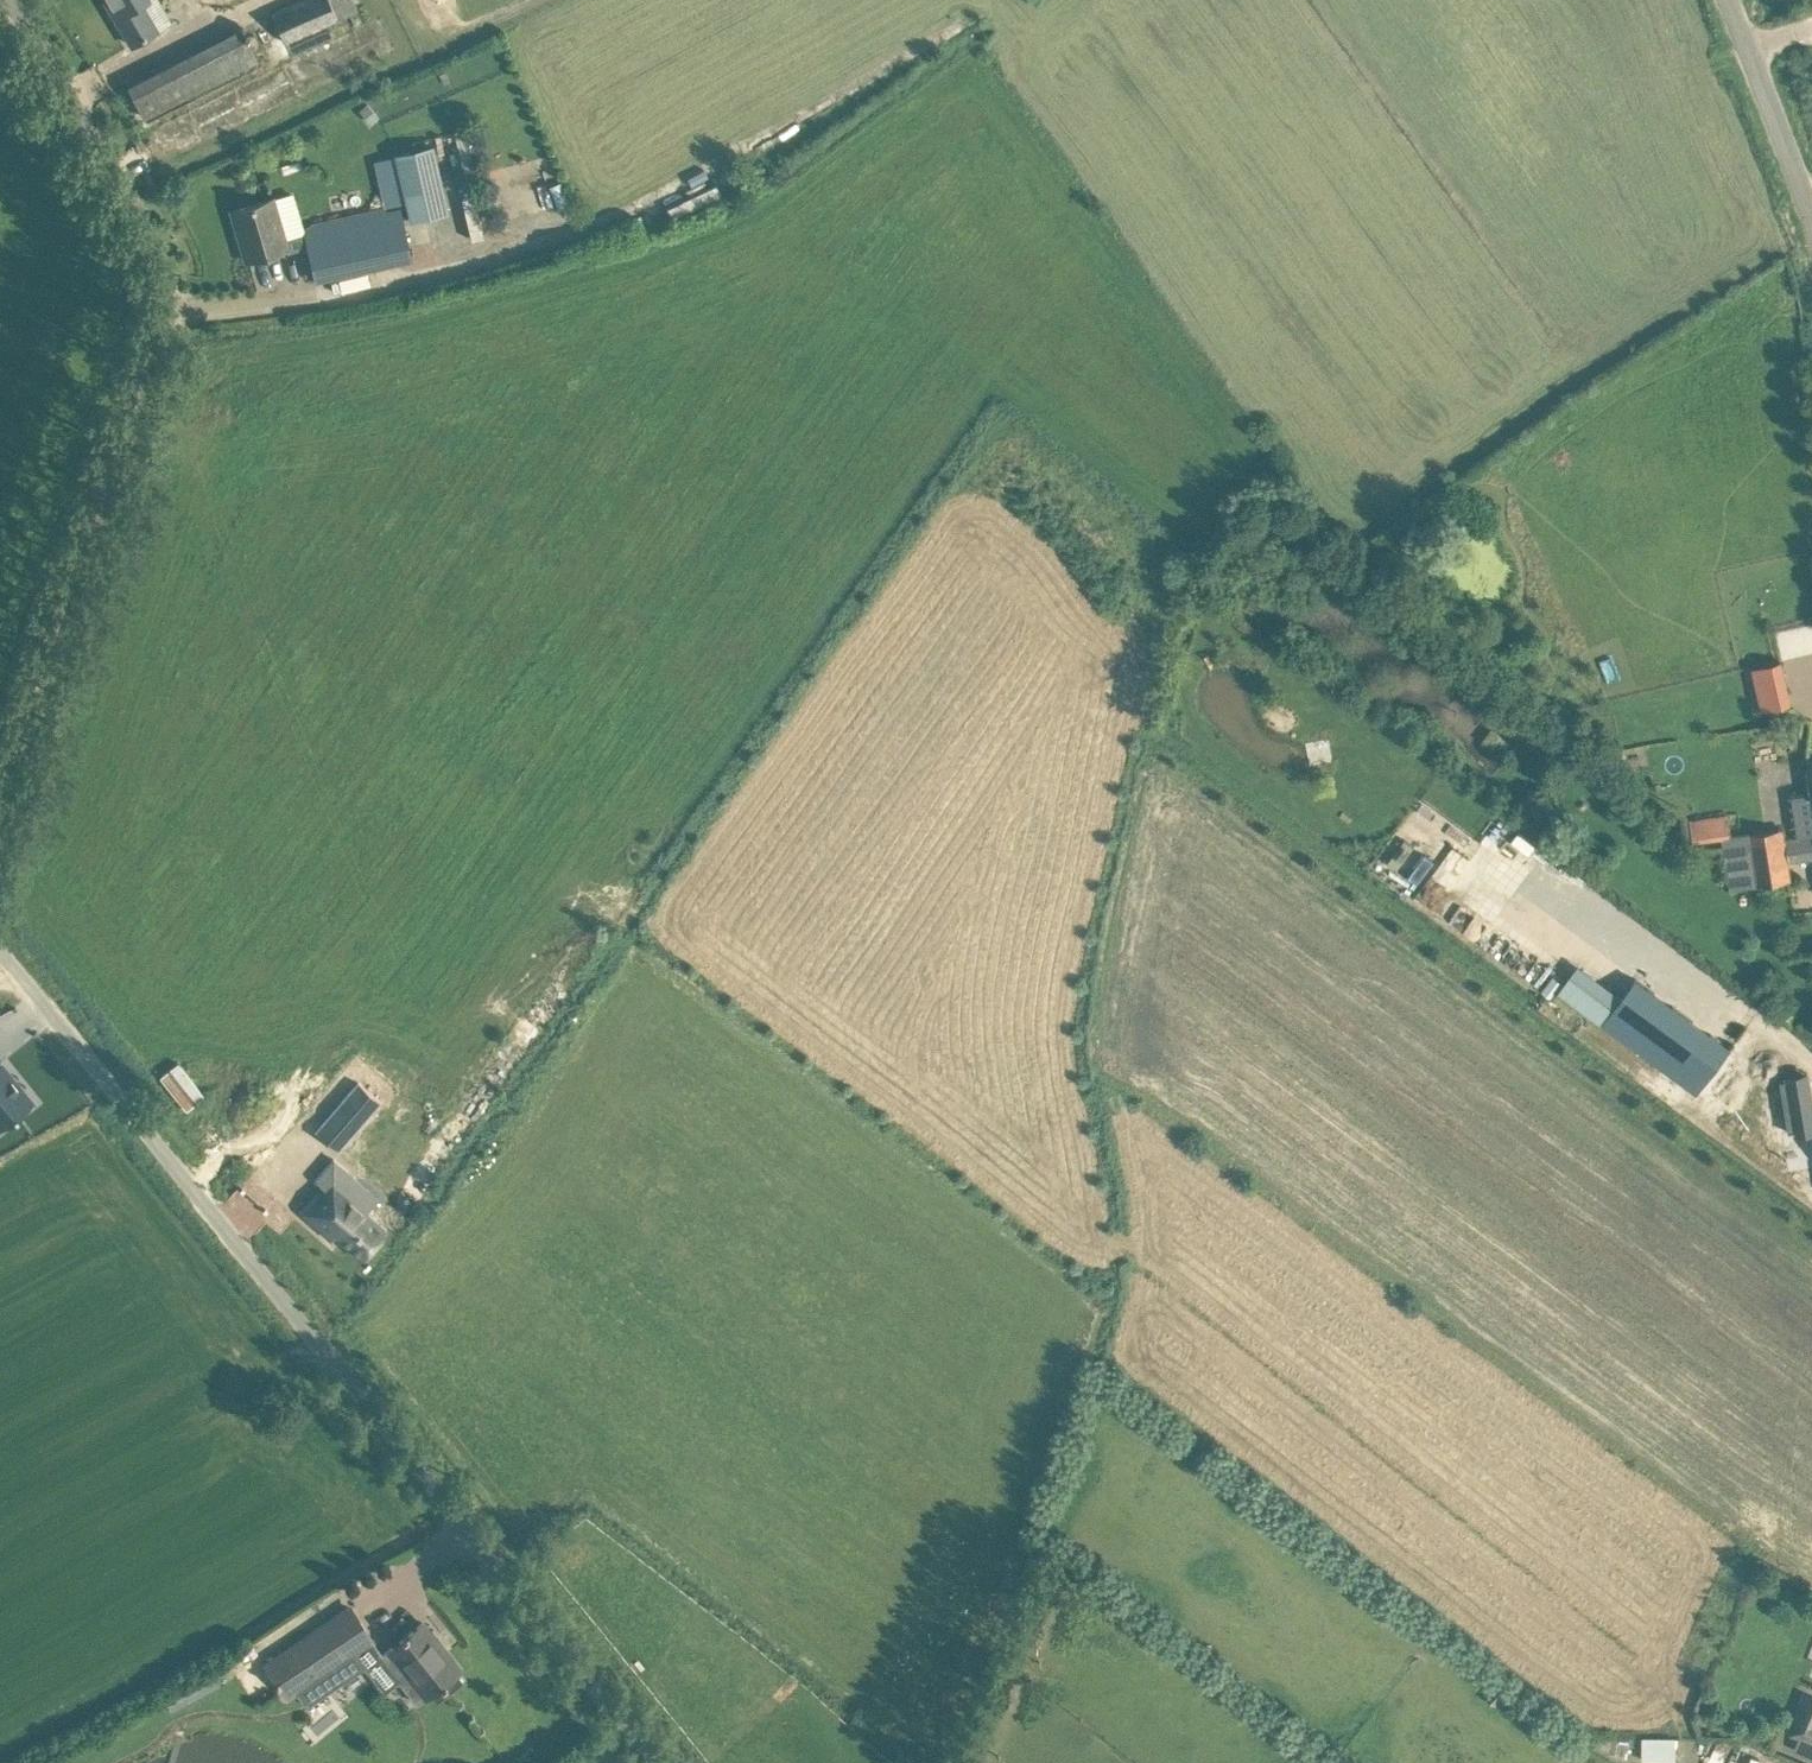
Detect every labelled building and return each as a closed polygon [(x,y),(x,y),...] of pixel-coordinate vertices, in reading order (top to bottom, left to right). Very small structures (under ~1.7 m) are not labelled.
[(157,29),(157,28),(170,20),(158,0),(105,0),(132,44),(157,29)] [(353,13),(347,0),(311,0),(273,17),(284,43),(353,13)] [(129,85),(144,116),(259,57),(243,26),(129,85)] [(367,102),(359,109),(372,123),(380,116),(367,102)] [(410,219),(448,210),(433,145),(395,153),(410,219)] [(677,216),(727,193),(721,181),(671,204),(677,216)] [(287,248),(288,252),(309,246),(293,192),(272,198),(231,210),(246,260),(287,248)] [(399,212),(306,232),(317,279),(410,258),(399,212)] [(1781,661),(1754,667),(1758,681),(1784,675),(1781,661)] [(1728,814),(1690,820),(1693,841),(1722,836),(1731,835),(1730,825),(1728,814)] [(1783,827),(1749,832),(1757,884),(1791,879),(1788,860),(1786,845),(1785,839),(1783,827)] [(1558,990),(1603,1023),(1624,994),(1579,962),(1558,990)] [(1697,1092),(1729,1048),(1635,979),(1624,994),(1603,1023),(1697,1092)] [(161,1074),(190,1108),(209,1092),(181,1058),(161,1074)] [(1,1128),(2,1127),(1,1126),(31,1101),(32,1102),(34,1101),(0,1060),(0,1062),(0,1126),(1,1128)] [(1781,1080),(1789,1131),(1811,1128),(1811,1097),(1808,1075),(1781,1080)] [(358,1081),(332,1111),(354,1129),(380,1099),(358,1081)] [(325,1187),(303,1212),(331,1237),(333,1234),(360,1258),(386,1227),(366,1210),(343,1190),(355,1176),(334,1157),(315,1179),(325,1187)] [(351,1607),(266,1664),(287,1695),(320,1673),(330,1688),(365,1665),(355,1650),(372,1638),(351,1607)] [(372,1638),(355,1650),(365,1665),(385,1690),(399,1679),(417,1702),(430,1692),(437,1700),(448,1692),(450,1694),(454,1690),(452,1688),(463,1680),(456,1671),(460,1668),(446,1651),(443,1654),(420,1626),(423,1623),(422,1622),(408,1633),(405,1630),(401,1633),(404,1637),(382,1654),(372,1638)] [(1486,1696),(1497,1705),(1507,1692),(1496,1684),(1486,1696)] [(1800,1710),(1791,1730),(1800,1734),(1794,1747),(1811,1755),(1811,1715),(1800,1710)] [(1646,1734),(1645,1757),(1681,1758),(1681,1735),(1646,1734)]
